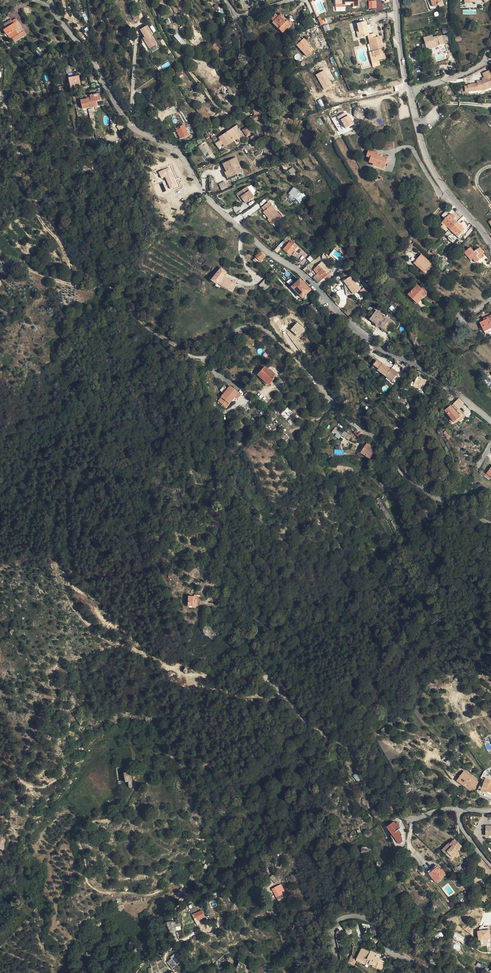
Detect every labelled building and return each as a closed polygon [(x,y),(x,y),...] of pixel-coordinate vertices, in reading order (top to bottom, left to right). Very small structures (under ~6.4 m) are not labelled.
[(383,11),(382,0),(368,0),(368,8),(375,8),(375,11),(383,11)] [(286,23),(277,14),(274,16),(271,13),(267,18),(269,20),(268,22),(278,32),(286,23)] [(14,25),(17,30),(18,32),(21,29),(15,20),(12,22),(14,25)] [(354,36),(357,36),(363,35),(360,21),(351,22),(352,27),(354,36)] [(15,37),(18,42),(26,36),(23,32),(20,35),(18,36),(15,31),(17,30),(14,25),(6,30),(9,35),(12,33),(15,37)] [(151,36),(145,27),(139,31),(145,40),(144,41),(149,49),(155,45),(150,36),(151,36)] [(174,36),(183,46),(186,44),(177,33),(174,36)] [(431,46),(440,44),(438,36),(435,37),(435,35),(429,37),(431,46)] [(309,48),(300,38),(297,40),(295,37),(290,42),(303,55),(309,48)] [(351,41),(353,50),(364,48),(362,39),(358,40),(351,41)] [(364,48),(353,50),(354,53),(355,59),(358,59),(359,62),(367,60),(365,51),(364,48)] [(355,59),(354,53),(350,54),(353,65),(359,63),(359,62),(358,59),(355,59)] [(323,89),(332,85),(325,70),(316,74),(323,89)] [(489,87),(485,70),(479,73),(481,78),(479,79),(480,81),(478,81),(478,83),(474,83),(474,84),(466,85),(464,86),(465,92),(483,90),(489,87)] [(71,88),(80,86),(78,76),(69,78),(71,88)] [(80,109),(96,106),(95,101),(98,100),(97,95),(89,96),(89,97),(83,98),(84,100),(78,101),(80,109)] [(204,106),(198,108),(203,121),(209,118),(204,106)] [(338,116),(345,129),(353,124),(346,111),(338,116)] [(218,133),(219,136),(218,137),(219,140),(215,143),(218,147),(223,144),(225,147),(238,139),(244,134),(236,122),(220,132),(218,133)] [(251,130),(247,123),(241,127),(246,134),(251,130)] [(180,139),(187,136),(182,126),(175,129),(180,139)] [(381,156),(374,154),(372,153),(372,151),(363,148),(361,153),(365,154),(364,159),(368,160),(368,162),(378,165),(381,156)] [(242,166),(234,153),(222,161),(226,168),(224,169),(227,174),(242,166)] [(171,166),(158,171),(161,179),(165,177),(170,190),(179,187),(171,166)] [(228,183),(225,177),(219,180),(222,185),(228,183)] [(255,191),(248,181),(238,187),(241,191),(242,190),(246,197),(255,191)] [(300,203),(306,196),(294,186),(288,193),(300,203)] [(265,214),(268,219),(275,215),(265,199),(258,203),(260,206),(259,207),(263,215),(265,214)] [(303,223),(300,216),(294,218),(297,225),(303,223)] [(441,223),(447,229),(454,222),(450,217),(448,219),(447,218),(441,223)] [(454,222),(447,229),(456,238),(463,231),(454,222)] [(296,244),(291,239),(289,241),(288,240),(283,247),(289,253),(296,244)] [(472,253),(469,249),(462,254),(466,258),(467,257),(469,261),(472,260),(475,264),(482,258),(479,254),(481,253),(478,249),(472,253)] [(263,254),(259,250),(254,254),(258,259),(263,254)] [(413,261),(422,269),(429,262),(420,253),(413,261)] [(316,273),(318,274),(319,276),(320,275),(322,277),(328,272),(326,271),(328,269),(320,261),(316,264),(318,266),(315,268),(317,272),(316,273)] [(420,272),(422,269),(413,261),(411,263),(420,272)] [(218,267),(209,278),(217,285),(218,283),(220,285),(229,289),(233,281),(226,278),(224,277),(220,274),(223,271),(219,267),(218,267)] [(360,290),(352,275),(344,280),(352,294),(360,290)] [(309,288),(299,278),(291,286),(301,297),(309,288)] [(259,285),(264,290),(269,285),(264,280),(259,285)] [(415,302),(421,295),(419,292),(422,289),(419,287),(416,283),(406,292),(415,302)] [(391,320),(375,308),(368,318),(374,322),(374,323),(374,324),(375,325),(376,325),(377,325),(378,325),(384,330),(391,320)] [(485,318),(486,320),(482,322),(478,324),(484,335),(490,332),(490,315),(485,318)] [(380,365),(376,360),(372,364),(376,369),(376,370),(387,383),(395,376),(389,370),(387,372),(381,365),(380,365)] [(267,365),(266,364),(263,361),(256,369),(267,379),(272,373),(271,371),(273,369),(268,364),(267,365)] [(419,386),(417,388),(421,390),(425,381),(417,377),(414,384),(419,386)] [(236,387),(227,380),(218,392),(219,393),(216,396),(224,403),(236,387)] [(457,407),(462,401),(457,396),(452,402),(457,407)] [(459,415),(457,413),(453,409),(449,404),(444,409),(450,417),(448,419),(450,421),(452,419),(453,420),(459,415)] [(334,436),(339,438),(344,430),(338,427),(336,431),(337,431),(334,436)] [(374,451),(363,445),(358,454),(369,459),(374,451)] [(193,595),(185,595),(184,604),(193,605),(193,595)] [(123,772),(125,782),(128,782),(129,787),(133,787),(130,771),(123,772)] [(469,787),(473,791),(475,787),(477,782),(463,771),(455,781),(462,785),(463,783),(469,787)] [(477,789),(479,790),(480,787),(485,789),(484,791),(490,794),(490,783),(488,782),(489,780),(484,778),(483,780),(482,779),(477,789)] [(373,809),(370,812),(375,817),(378,814),(373,809)] [(394,823),(393,821),(385,827),(392,838),(394,837),(396,841),(401,839),(400,833),(398,829),(396,826),(394,823)] [(451,841),(448,844),(454,853),(458,849),(451,841)] [(454,853),(448,844),(446,846),(445,845),(438,852),(448,862),(455,855),(453,854),(454,853)] [(431,871),(428,874),(426,875),(433,884),(435,882),(442,877),(439,873),(438,874),(434,869),(431,871)] [(282,895),(277,886),(272,889),(278,902),(285,899),(282,895)] [(202,910),(194,914),(197,921),(205,917),(202,910)] [(174,921),(167,922),(169,932),(176,930),(174,921)] [(480,940),(481,946),(487,946),(486,939),(490,939),(489,930),(477,931),(478,940),(480,940)] [(355,960),(358,961),(363,950),(361,949),(355,960)] [(172,961),(178,957),(172,950),(167,955),(172,961)] [(376,957),(372,955),(371,957),(368,955),(369,953),(363,950),(358,961),(367,966),(368,964),(379,970),(383,962),(375,958),(376,957)]
